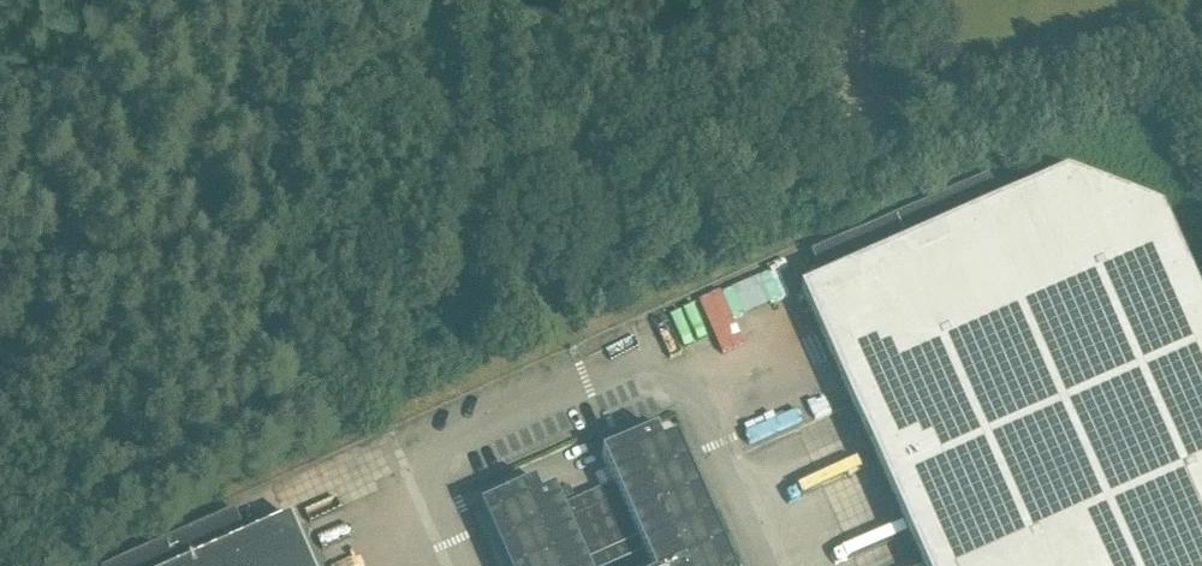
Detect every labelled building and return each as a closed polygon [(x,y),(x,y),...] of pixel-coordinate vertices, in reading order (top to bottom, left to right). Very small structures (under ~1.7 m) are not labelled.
[(1163,215),(1067,177),(1002,206),(824,285),(802,294),(922,565),(1201,565),(1201,304),(1163,215)] [(824,285),(1002,206),(989,177),(811,255),(824,285)] [(481,512),(505,565),(731,565),(677,442),(663,448),(657,435),(603,459),(614,486),(560,509),(554,496),(541,502),(535,488),(481,512)] [(291,521),(277,527),(247,540),(235,512),(146,551),(120,563),(113,565),(311,565),(291,521)]
